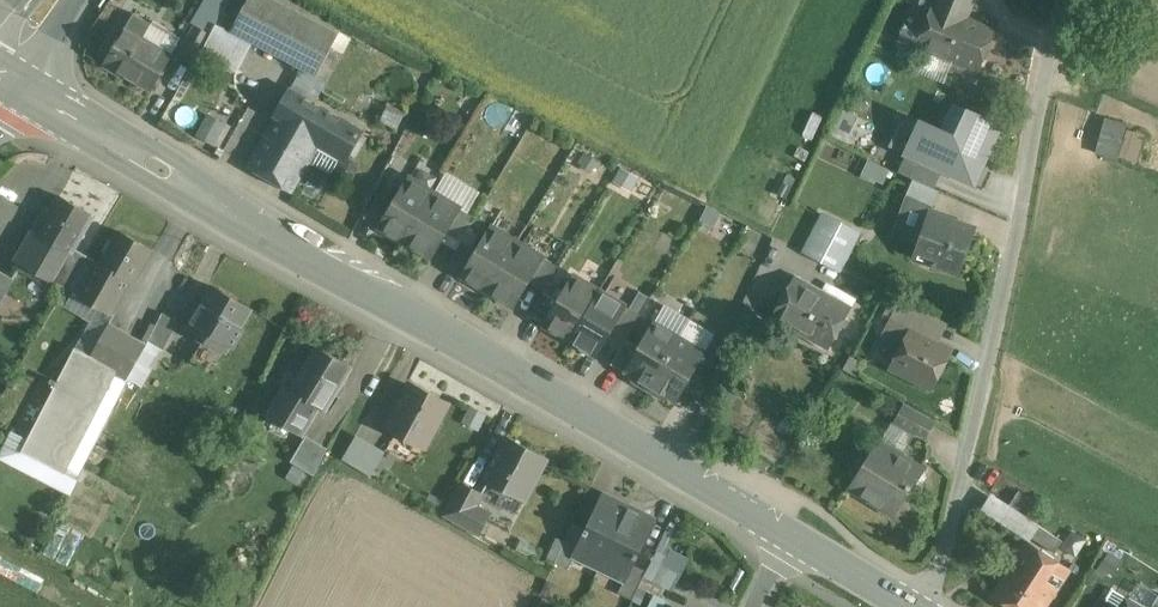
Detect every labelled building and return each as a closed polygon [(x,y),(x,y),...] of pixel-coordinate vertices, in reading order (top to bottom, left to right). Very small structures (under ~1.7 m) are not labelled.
[(324,62),(339,34),(274,0),(248,0),(231,31),(316,76),(317,76),(324,62)] [(995,34),(996,30),(968,18),(975,0),(935,0),(923,30),(922,30),(905,23),(898,40),(978,73),(995,34)] [(147,38),(155,25),(156,23),(136,12),(105,66),(123,76),(125,73),(153,88),(173,53),(147,38)] [(211,32),(211,31),(197,23),(180,51),(195,60),(211,32)] [(290,91),(247,165),(246,167),(292,194),(319,147),(344,161),(361,132),(290,91)] [(960,104),(950,126),(922,113),(904,153),(974,185),(1002,123),(960,104)] [(209,113),(197,135),(220,147),(232,125),(209,113)] [(1106,118),(1105,121),(1097,152),(1116,157),(1117,156),(1126,124),(1106,118)] [(331,175),(340,159),(319,147),(310,163),(331,175)] [(633,188),(638,175),(620,168),(615,181),(633,188)] [(379,227),(405,242),(434,193),(408,177),(379,227)] [(933,204),(939,190),(915,179),(909,193),(933,204)] [(434,193),(405,242),(432,258),(461,209),(434,193)] [(364,218),(378,227),(393,202),(379,194),(364,218)] [(917,248),(938,256),(935,264),(961,274),(977,230),(954,222),(954,219),(931,210),(933,204),(909,194),(893,235),(919,242),(917,248)] [(53,283),(68,258),(71,253),(72,254),(73,253),(94,217),(59,197),(50,212),(44,208),(32,230),(34,231),(34,232),(16,261),(53,283)] [(461,242),(468,231),(468,230),(476,217),(461,209),(447,234),(461,242)] [(823,214),(816,228),(803,252),(840,271),(859,234),(823,214)] [(517,242),(490,226),(461,275),(488,291),(517,242)] [(131,281),(134,275),(135,274),(149,250),(120,233),(101,264),(99,263),(80,296),(105,310),(124,278),(131,281)] [(461,275),(475,251),(461,242),(447,267),(461,275)] [(514,307),(527,285),(528,285),(544,258),(517,242),(488,291),(514,307)] [(66,289),(79,268),(79,267),(86,256),(75,249),(73,254),(71,253),(54,282),(66,289)] [(86,256),(82,263),(66,288),(80,296),(99,263),(86,256)] [(544,291),(558,267),(544,258),(529,283),(543,291),(544,291)] [(9,285),(13,279),(0,271),(0,300),(9,285)] [(543,324),(570,340),(600,291),(573,275),(543,324)] [(797,276),(783,300),(783,301),(774,317),(805,334),(828,293),(797,276)] [(188,328),(220,348),(223,350),(249,309),(214,287),(188,328)] [(529,316),(543,324),(558,300),(543,291),(529,316)] [(626,307),(600,291),(570,340),(597,356),(626,307)] [(831,348),(833,344),(854,308),(828,293),(805,334),(831,348)] [(891,320),(905,328),(910,330),(911,329),(924,336),(932,319),(900,303),(891,320)] [(640,315),(626,307),(612,331),(626,339),(640,315)] [(162,349),(164,345),(165,344),(179,323),(161,312),(147,341),(162,349)] [(951,350),(919,334),(911,330),(910,331),(892,321),(883,338),(902,348),(891,368),(931,388),(951,350)] [(625,370),(633,375),(634,376),(638,378),(637,380),(650,387),(679,338),(653,323),(625,370)] [(109,326),(108,327),(92,358),(128,377),(145,344),(109,326)] [(705,353),(679,338),(650,387),(662,394),(664,393),(677,401),(705,353)] [(638,347),(635,345),(626,340),(611,365),(624,372),(625,371),(625,370),(638,347)] [(93,357),(77,349),(73,347),(57,380),(98,401),(114,370),(92,359),(93,357)] [(317,404),(319,405),(320,406),(323,408),(323,407),(349,367),(316,347),(291,387),(284,384),(281,388),(284,390),(268,416),(296,434),(298,435),(317,404)] [(63,472),(74,478),(75,478),(77,479),(77,478),(128,377),(115,370),(114,371),(63,472)] [(48,375),(46,379),(45,381),(54,386),(21,450),(63,472),(98,401),(48,375)] [(692,412),(697,404),(705,386),(691,378),(677,401),(676,400),(675,402),(692,412)] [(409,385),(402,396),(402,397),(398,403),(396,403),(385,423),(425,445),(447,406),(409,385)] [(935,421),(916,411),(915,410),(904,404),(894,423),(925,440),(935,421)] [(463,422),(478,429),(485,415),(470,407),(463,422)] [(850,487),(859,493),(860,493),(895,514),(911,488),(913,489),(924,471),(902,457),(915,435),(894,423),(893,424),(891,423),(879,443),(878,443),(877,443),(850,487)] [(31,456),(21,451),(27,438),(12,430),(0,453),(0,458),(55,486),(63,472),(31,456)] [(288,460),(301,469),(314,477),(328,448),(305,434),(288,460)] [(377,446),(370,443),(356,434),(342,458),(362,470),(377,446)] [(523,499),(526,493),(527,493),(545,458),(508,439),(486,480),(523,499)] [(69,493),(73,487),(77,479),(63,472),(56,486),(69,493)] [(482,495),(478,493),(477,492),(462,484),(450,507),(469,517),(475,505),(477,505),(482,495)] [(989,492),(979,510),(1030,537),(1040,518),(989,492)] [(602,496),(589,524),(575,553),(601,565),(628,509),(602,496)] [(478,533),(485,521),(485,520),(489,513),(475,505),(469,517),(449,507),(445,515),(478,533)] [(628,509),(604,560),(604,561),(601,566),(626,577),(653,521),(628,509)] [(1041,526),(1040,527),(1039,528),(1033,537),(1057,552),(1064,540),(1041,526)] [(568,535),(562,547),(555,562),(568,568),(575,554),(574,553),(580,541),(568,535)] [(1011,606),(1013,606),(1045,606),(1068,572),(1028,545),(995,595),(1011,606)] [(1108,554),(1100,566),(1095,574),(1102,579),(1116,559),(1108,554)] [(633,565),(632,565),(632,566),(626,578),(625,578),(618,592),(632,600),(646,571),(633,565)] [(646,571),(639,586),(639,587),(638,588),(639,589),(668,603),(676,585),(675,585),(646,571)] [(1127,600),(1127,598),(1113,590),(1112,589),(1101,606),(1138,606),(1127,600)]
